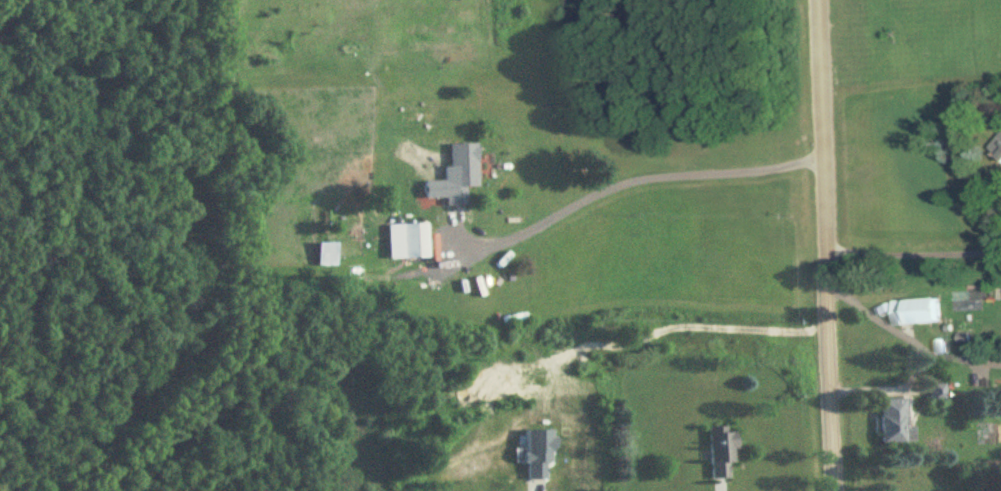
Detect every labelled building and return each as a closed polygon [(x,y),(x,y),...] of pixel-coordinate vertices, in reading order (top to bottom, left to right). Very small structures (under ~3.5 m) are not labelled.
[(479,187),(478,144),(450,144),(451,168),(445,168),(445,182),(425,182),(426,199),(446,198),(446,206),(467,205),(466,187),(479,187)] [(428,224),(402,224),(402,258),(428,258),(428,224)] [(945,324),(944,299),(893,300),(893,325),(945,324)] [(907,427),(907,399),(882,399),(882,443),(915,443),(915,427),(907,427)] [(711,480),(729,479),(729,463),(735,463),(735,450),(738,450),(738,433),(728,433),(728,427),(709,428),(711,480)]
